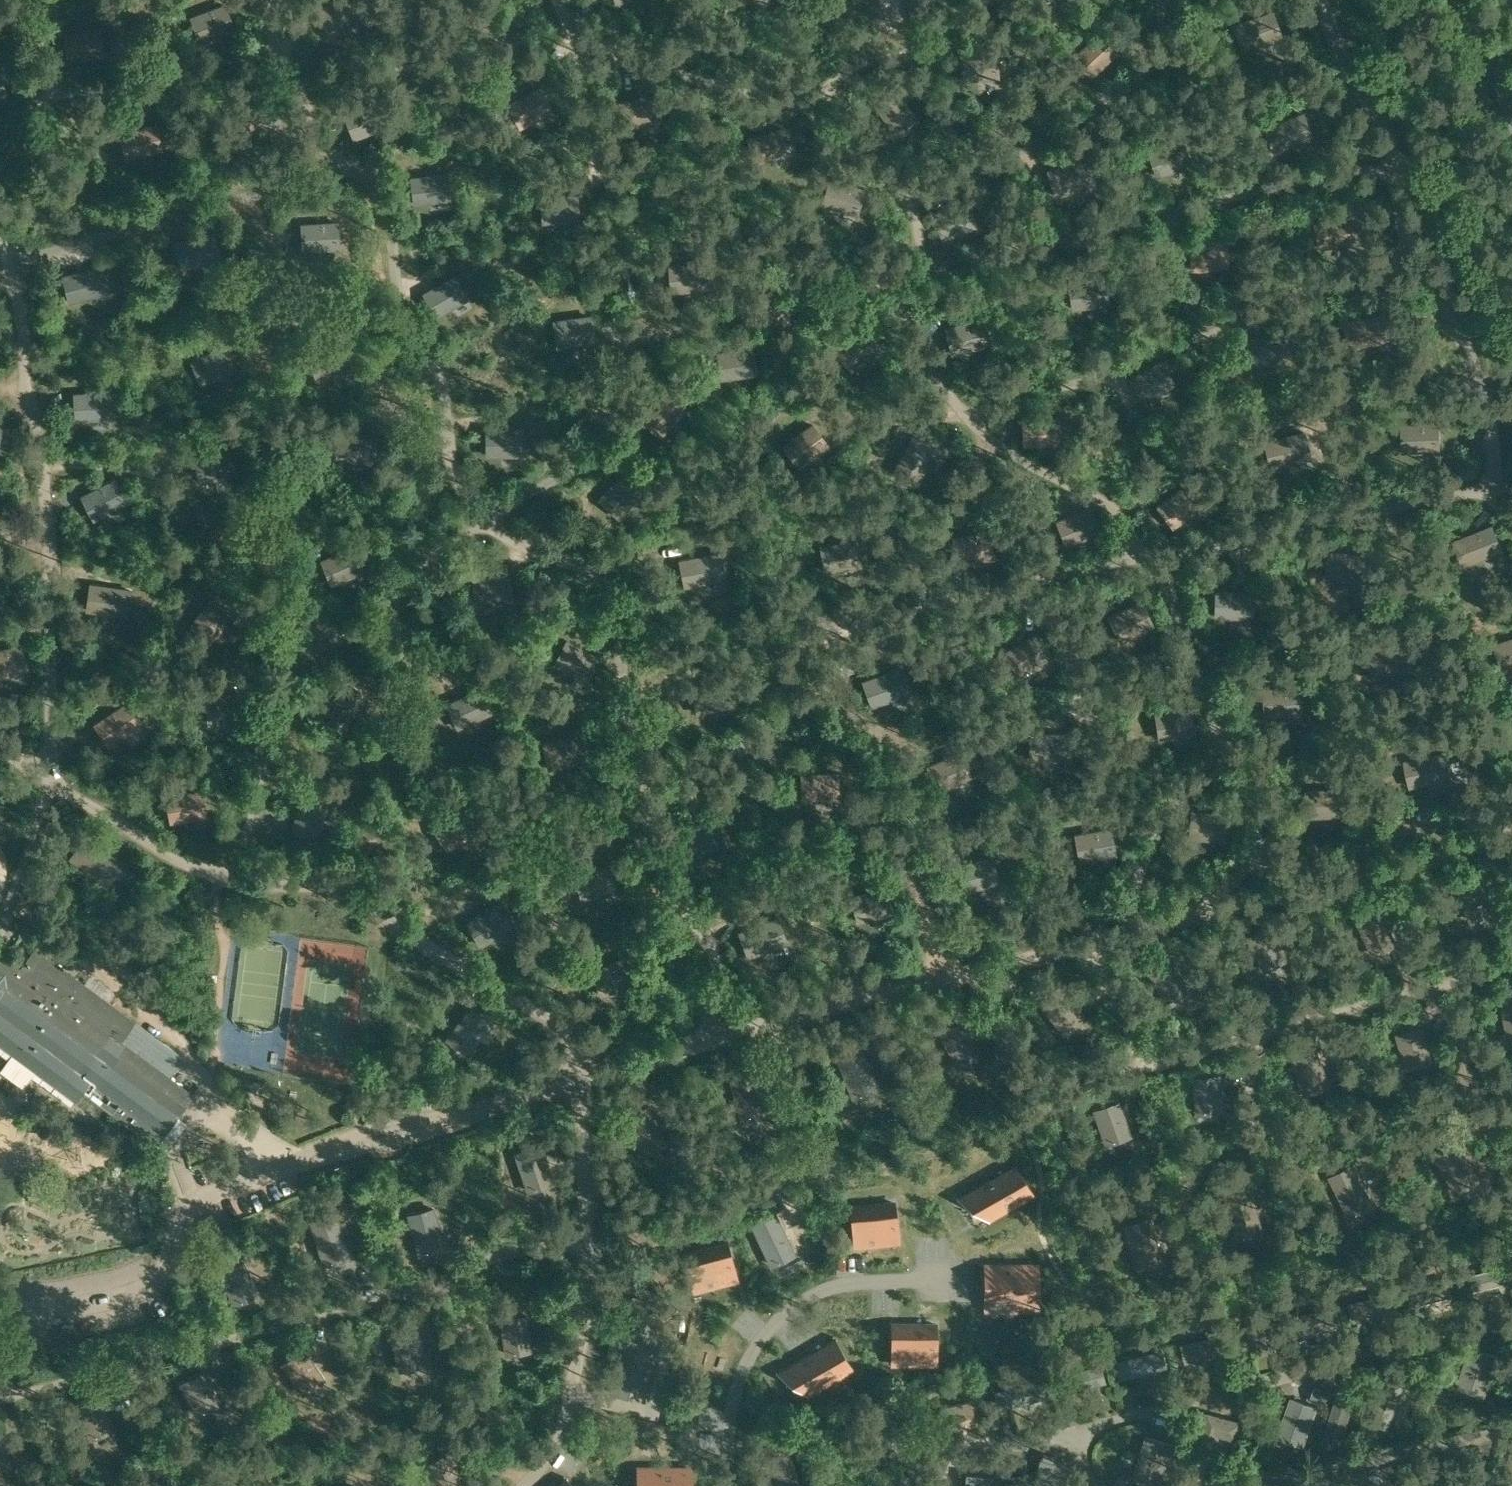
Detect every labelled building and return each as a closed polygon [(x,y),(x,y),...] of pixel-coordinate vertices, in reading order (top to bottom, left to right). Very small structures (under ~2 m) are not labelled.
[(354,0),(331,0),(315,11),(331,35),(363,13),(354,0)] [(236,29),(226,2),(188,16),(200,43),(236,29)] [(1273,9),(1233,23),(1242,50),(1284,37),(1273,9)] [(106,55),(101,27),(64,33),(68,61),(106,55)] [(1071,57),(1090,77),(1119,52),(1100,31),(1071,57)] [(962,79),(1000,78),(997,49),(960,52),(962,79)] [(542,85),(506,103),(520,127),(554,110),(542,85)] [(895,135),(920,119),(898,87),(874,104),(895,135)] [(657,92),(620,100),(625,128),(662,120),(657,92)] [(380,99),(345,112),(353,140),(389,125),(380,99)] [(1264,126),(1272,152),(1314,138),(1304,111),(1264,126)] [(157,122),(120,130),(126,158),(164,150),(157,122)] [(783,126),(747,136),(755,164),(792,153),(783,126)] [(1148,149),(1155,177),(1193,165),(1184,138),(1148,149)] [(1046,169),(1054,196),(1096,185),(1088,158),(1046,169)] [(413,204),(453,200),(449,171),(411,176),(413,204)] [(830,176),(823,203),(858,215),(866,188),(830,176)] [(542,224),(581,222),(579,193),(541,196),(542,224)] [(968,199),(933,212),(942,239),(977,227),(968,199)] [(1353,214),(1315,221),(1320,249),(1357,241),(1353,214)] [(341,249),(339,220),(301,223),(303,251),(341,249)] [(222,259),(215,232),(173,241),(180,268),(222,259)] [(1191,270),(1229,267),(1227,239),(1189,243),(1191,270)] [(708,290),(707,261),(669,263),(671,292),(708,290)] [(111,291),(104,264),(62,274),(69,302),(111,291)] [(423,292),(437,316),(470,298),(456,273),(423,292)] [(1111,303),(1105,275),(1069,281),(1071,309),(1111,303)] [(1385,312),(1344,320),(1351,348),(1392,340),(1385,312)] [(591,314),(553,319),(557,347),(595,342),(591,314)] [(990,345),(982,317),(946,327),(952,354),(990,345)] [(883,348),(864,325),(835,349),(853,371),(883,348)] [(1239,335),(1238,364),(1282,364),(1282,335),(1239,335)] [(190,359),(201,385),(237,371),(225,345),(190,359)] [(755,345),(716,351),(720,380),(759,374),(755,345)] [(1162,359),(1129,377),(1143,402),(1177,383),(1162,359)] [(640,417),(661,437),(688,409),(666,389),(640,417)] [(112,390),(74,392),(75,420),(114,418),(112,390)] [(1022,417),(1024,445),(1062,443),(1061,415),(1022,417)] [(1439,421),(1401,423),(1403,452),(1440,449),(1439,421)] [(784,443),(799,467),(830,444),(813,422),(784,443)] [(486,427),(486,455),(525,456),(524,427),(486,427)] [(378,435),(341,429),(336,457),(373,463),(378,435)] [(1305,430),(1265,439),(1271,467),(1313,457),(1305,430)] [(939,446),(914,433),(893,470),(919,484),(939,446)] [(193,455),(200,483),(237,473),(230,446),(193,455)] [(619,518),(645,489),(624,470),(598,498),(619,518)] [(114,478),(81,494),(94,520),(128,503),(114,478)] [(1187,483),(1156,505),(1174,528),(1204,505),(1187,483)] [(1056,519),(1066,546),(1102,531),(1091,505),(1056,519)] [(1492,524),(1453,539),(1464,566),(1471,563),(1503,550),(1492,524)] [(989,530),(953,536),(957,563),(994,558),(989,530)] [(825,572),(863,566),(858,537),(820,544),(825,572)] [(357,544),(321,558),(332,585),(367,571),(357,544)] [(1327,578),(1366,582),(1367,553),(1329,549),(1327,578)] [(720,550),(679,558),(685,586),(727,577),(720,550)] [(510,569),(472,571),(475,600),(512,597),(510,569)] [(132,588),(90,582),(85,610),(127,616),(132,588)] [(1254,589),(1215,588),(1214,617),(1253,618),(1254,589)] [(189,625),(214,641),(235,612),(212,595),(189,625)] [(1156,624),(1143,600),(1109,616),(1121,641),(1156,624)] [(1038,632),(1004,650),(1019,675),(1052,657),(1038,632)] [(1491,644),(1500,671),(1511,667),(1511,637),(1491,644)] [(567,638),(554,663),(587,681),(600,655),(567,638)] [(30,669),(21,642),(0,649),(0,678),(30,669)] [(1373,678),(1410,669),(1403,642),(1367,651),(1373,678)] [(913,692),(903,665),(862,680),(872,707),(913,692)] [(343,730),(368,695),(345,679),(320,713),(343,730)] [(492,713),(480,686),(447,702),(457,729),(492,713)] [(1304,686),(1264,687),(1265,715),(1304,715),(1304,686)] [(244,691),(206,696),(209,724),(247,720),(244,691)] [(126,702),(94,722),(110,746),(142,726),(126,702)] [(1155,711),(1158,739),(1197,734),(1193,706),(1155,711)] [(543,741),(548,769),(587,762),(581,734),(543,741)] [(962,749),(926,764),(939,791),(974,776),(962,749)] [(1405,759),(1410,786),(1453,778),(1446,750),(1405,759)] [(801,772),(802,801),(840,799),(839,771),(801,772)] [(1344,787),(1306,787),(1306,816),(1345,815),(1344,787)] [(166,795),(170,823),(208,816),(203,788),(166,795)] [(330,801),(302,793),(291,830),(319,838),(330,801)] [(464,806),(433,826),(448,850),(480,829),(464,806)] [(1192,809),(1189,837),(1226,840),(1230,812),(1192,809)] [(1074,832),(1079,860),(1116,854),(1112,826),(1074,832)] [(69,857),(108,885),(125,862),(85,835),(69,857)] [(993,854),(956,863),(963,891),(1000,881),(993,854)] [(575,871),(581,899),(618,891),(612,863),(575,871)] [(851,895),(858,922),(895,911),(886,884),(851,895)] [(466,923),(481,946),(517,924),(503,899),(466,923)] [(1378,900),(1352,913),(1373,956),(1399,943),(1378,900)] [(779,916),(738,930),(749,957),(789,942),(779,916)] [(1291,957),(1273,924),(1248,938),(1266,970),(1291,957)] [(195,1093),(123,1039),(136,1019),(36,944),(21,964),(2,950),(0,952),(0,1044),(76,1100),(84,1091),(156,1145),(195,1093)] [(1087,1016),(1060,984),(1038,1001),(1064,1034),(1087,1016)] [(1499,1004),(1506,1040),(1511,1039),(1511,1001),(1499,1004)] [(445,1039),(468,1055),(494,1021),(472,1004),(445,1039)] [(983,1053),(963,1017),(939,1029),(958,1066),(983,1053)] [(1396,1032),(1406,1069),(1435,1060),(1423,1024),(1396,1032)] [(879,1088),(863,1043),(837,1053),(852,1098),(879,1088)] [(1292,1059),(1303,1094),(1329,1086),(1319,1050),(1292,1059)] [(768,1111),(757,1070),(730,1078),(740,1119),(768,1111)] [(1193,1076),(1195,1112),(1225,1111),(1221,1073),(1193,1076)] [(1120,1100),(1092,1109),(1105,1144),(1131,1134),(1120,1100)] [(1455,1140),(1431,1154),(1453,1196),(1479,1180),(1455,1140)] [(555,1183),(541,1143),(515,1151),(527,1191),(555,1183)] [(1350,1217),(1376,1205),(1354,1162),(1329,1176),(1350,1217)] [(1016,1164),(971,1189),(988,1218),(1032,1193),(1016,1164)] [(1236,1238),(1265,1232),(1253,1186),(1226,1193),(1236,1238)] [(894,1202),(852,1206),(855,1235),(877,1232),(878,1243),(898,1241),(894,1202)] [(446,1248),(435,1205),(408,1214),(418,1255),(446,1248)] [(777,1210),(752,1222),(771,1265),(796,1253),(777,1210)] [(351,1256),(337,1212),(311,1220),(323,1265),(351,1256)] [(1137,1269),(1166,1261),(1151,1216),(1124,1223),(1137,1269)] [(726,1241),(685,1252),(692,1280),(713,1274),(716,1284),(736,1279),(726,1241)] [(260,1293),(244,1259),(219,1271),(235,1305),(260,1293)] [(987,1265),(987,1299),(1020,1299),(1020,1310),(1038,1310),(1038,1266),(987,1265)] [(666,1316),(628,1305),(609,1391),(648,1401),(666,1316)] [(500,1317),(505,1354),(535,1351),(528,1313),(500,1317)] [(894,1324),(894,1353),(915,1353),(915,1363),(936,1363),(936,1324),(894,1324)] [(398,1370),(426,1365),(418,1327),(391,1334),(398,1370)] [(1224,1334),(1180,1345),(1184,1362),(1228,1352),(1224,1334)] [(834,1338),(790,1364),(807,1393),(851,1367),(834,1338)] [(305,1347),(282,1362),(303,1394),(327,1377),(305,1347)] [(1470,1348),(1456,1388),(1483,1397),(1496,1356),(1470,1348)] [(1161,1350),(1116,1361),(1120,1378),(1165,1367),(1161,1350)] [(1102,1365),(1057,1376),(1062,1394),(1107,1382),(1102,1365)] [(196,1416),(223,1402),(204,1369),(179,1382),(196,1416)] [(1388,1373),(1370,1423),(1387,1429),(1405,1380),(1388,1373)] [(1040,1379),(996,1391),(1001,1408),(1045,1397),(1040,1379)] [(1338,1389),(1323,1438),(1340,1443),(1355,1394),(1338,1389)] [(982,1396),(938,1407),(942,1423),(986,1412),(982,1396)] [(1282,1418),(1279,1429),(1306,1438),(1310,1428),(1308,1428),(1315,1407),(1291,1399),(1284,1419),(1282,1418)] [(1208,1411),(1197,1452),(1214,1457),(1220,1434),(1237,1439),(1242,1421),(1208,1411)] [(1147,1435),(1136,1467),(1163,1476),(1173,1444),(1147,1435)] [(760,1445),(774,1485),(784,1485),(801,1481),(787,1436),(760,1445)] [(1501,1482),(1511,1485),(1511,1448),(1501,1482)] [(1040,1457),(1035,1474),(1042,1476),(1060,1481),(1066,1482),(1070,1465),(1040,1457)] [(638,1485),(689,1485),(689,1468),(638,1468),(638,1485)] [(966,1473),(964,1485),(992,1485),(993,1476),(966,1473)]
